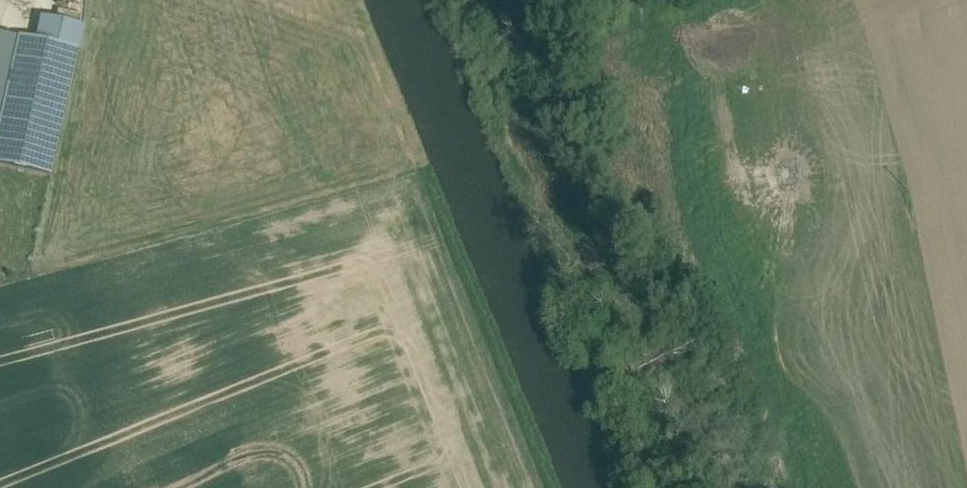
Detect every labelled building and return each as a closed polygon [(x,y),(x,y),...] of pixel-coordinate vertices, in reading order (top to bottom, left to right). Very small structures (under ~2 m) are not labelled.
[(45,5),(53,10),(62,12),(71,10),(78,5),(81,0),(42,0),(45,5)] [(20,38),(0,128),(0,164),(51,175),(79,50),(20,38)]
